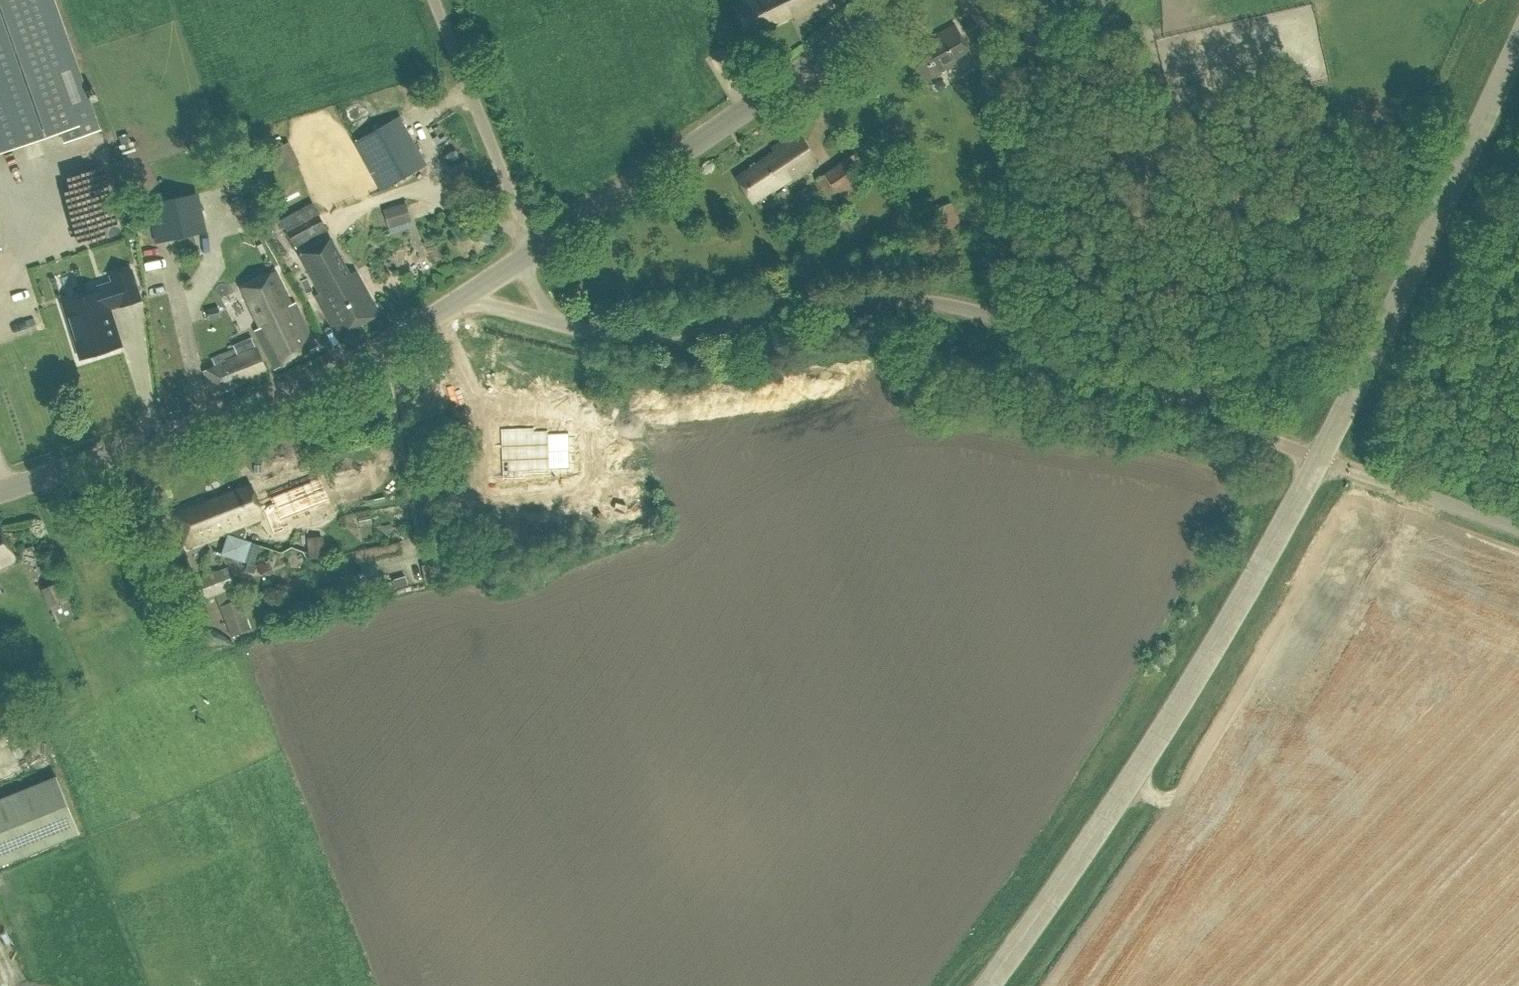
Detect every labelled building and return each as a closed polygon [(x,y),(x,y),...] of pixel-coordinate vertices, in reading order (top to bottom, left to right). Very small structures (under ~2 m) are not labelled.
[(53,0),(0,0),(0,152),(59,131),(63,143),(99,130),(53,0)] [(831,0),(743,0),(735,4),(751,36),(793,16),(796,21),(833,3),(831,0)] [(1053,13),(1091,36),(1112,0),(1061,0),(1053,13)] [(970,56),(954,27),(936,38),(939,43),(914,57),(927,81),(950,68),(970,56)] [(426,166),(399,117),(353,141),(380,191),(426,166)] [(818,165),(798,134),(772,150),(774,154),(735,179),(751,203),(770,191),(771,192),(792,179),(793,181),(818,165)] [(298,164),(288,142),(267,152),(277,174),(298,164)] [(868,171),(855,152),(814,180),(827,199),(835,194),(841,203),(862,189),(856,180),(868,171)] [(205,231),(198,192),(145,203),(152,241),(205,231)] [(326,231),(316,211),(284,227),(294,247),(326,231)] [(328,239),(299,255),(319,293),(315,296),(337,335),(377,313),(355,273),(349,277),(328,239)] [(292,307),(277,274),(242,291),(260,330),(255,332),(273,370),(317,350),(296,305),(292,307)] [(65,315),(82,370),(122,358),(110,320),(122,317),(141,311),(132,281),(112,287),(115,295),(103,299),(104,303),(65,315)] [(265,374),(257,349),(232,358),(230,351),(210,357),(213,364),(202,368),(211,393),(265,374)] [(534,426),(499,427),(501,478),(523,477),(523,473),(549,472),(549,469),(570,469),(569,431),(548,432),(547,429),(534,430),(534,426)] [(251,488),(218,500),(222,512),(235,507),(243,526),(262,519),(261,515),(264,514),(273,539),(285,535),(281,525),(321,511),(313,487),(271,502),(272,504),(259,508),(251,488)] [(222,512),(218,500),(202,506),(200,502),(174,511),(186,546),(243,526),(235,507),(222,512)] [(0,533),(0,565),(13,559),(0,533)] [(230,535),(223,556),(249,564),(256,543),(230,535)] [(194,581),(199,596),(201,600),(235,588),(228,569),(194,581)] [(46,587),(53,607),(68,601),(61,582),(46,587)] [(250,629),(238,597),(219,605),(231,636),(250,629)] [(55,775),(0,797),(0,865),(78,833),(55,775)]
